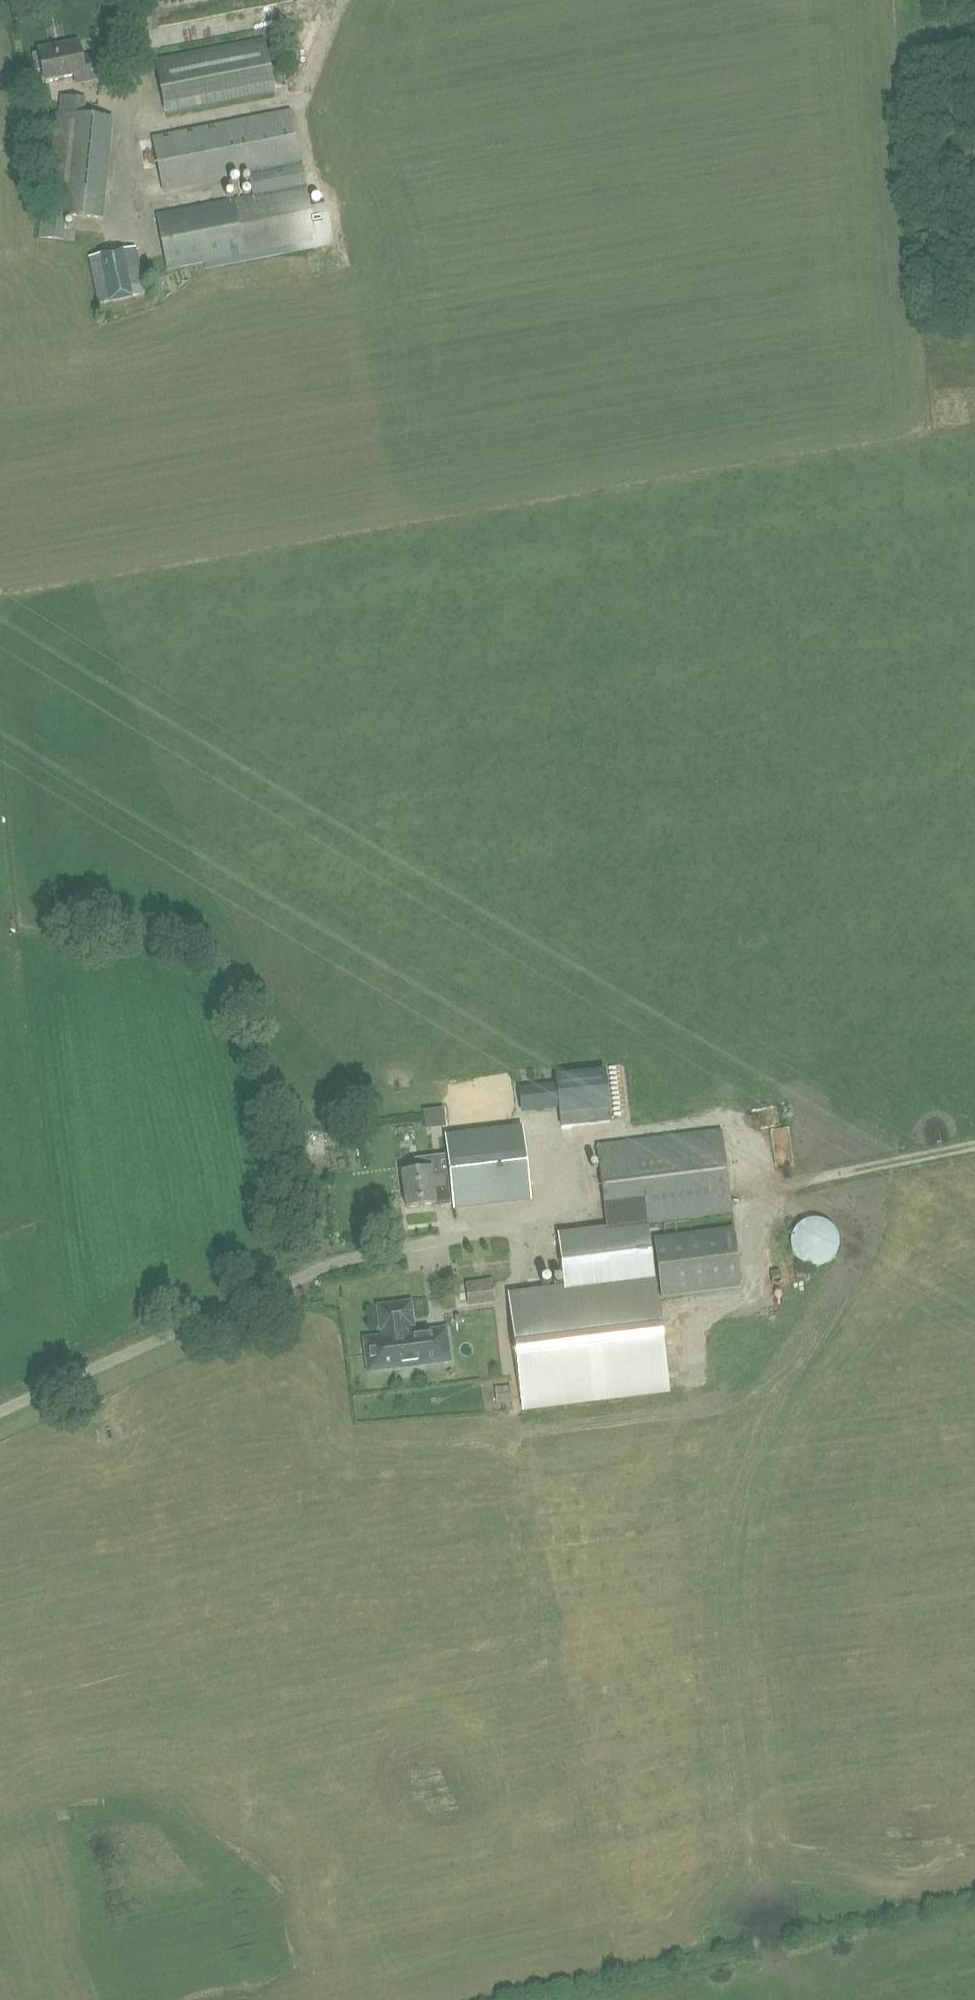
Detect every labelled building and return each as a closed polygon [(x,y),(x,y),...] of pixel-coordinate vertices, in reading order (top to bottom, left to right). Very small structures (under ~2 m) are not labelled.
[(167,114),(274,93),(264,41),(156,62),(167,114)] [(81,61),(78,44),(38,51),(39,55),(33,56),(36,73),(42,72),(45,83),(74,78),(76,86),(102,81),(98,58),(81,61)] [(157,216),(167,269),(198,263),(198,265),(331,240),(326,212),(311,215),(290,111),(152,139),(163,192),(249,176),(253,197),(157,216)] [(102,218),(111,121),(55,115),(46,213),(42,212),(39,238),(62,240),(64,215),(102,218)] [(98,305),(144,295),(134,248),(88,258),(98,305)] [(610,1122),(604,1071),(555,1076),(557,1089),(526,1092),(528,1114),(559,1111),(561,1127),(610,1122)] [(524,1409),(667,1391),(646,1224),(731,1213),(721,1131),(597,1146),(608,1228),(559,1235),(566,1290),(509,1297),(524,1409)] [(527,1194),(521,1140),(447,1148),(450,1175),(432,1178),(431,1170),(401,1173),(405,1208),(435,1205),(433,1192),(452,1190),(455,1219),(475,1216),(473,1200),(527,1194)] [(662,1298),(741,1288),(733,1229),(655,1239),(662,1298)] [(411,1336),(410,1330),(406,1327),(412,1319),(410,1305),(379,1309),(382,1330),(384,1330),(386,1339),(373,1341),(367,1349),(369,1365),(377,1371),(389,1370),(393,1364),(420,1361),(425,1365),(449,1362),(446,1337),(424,1340),(417,1335),(411,1336)] [(510,1396),(509,1387),(495,1388),(496,1397),(510,1396)]
